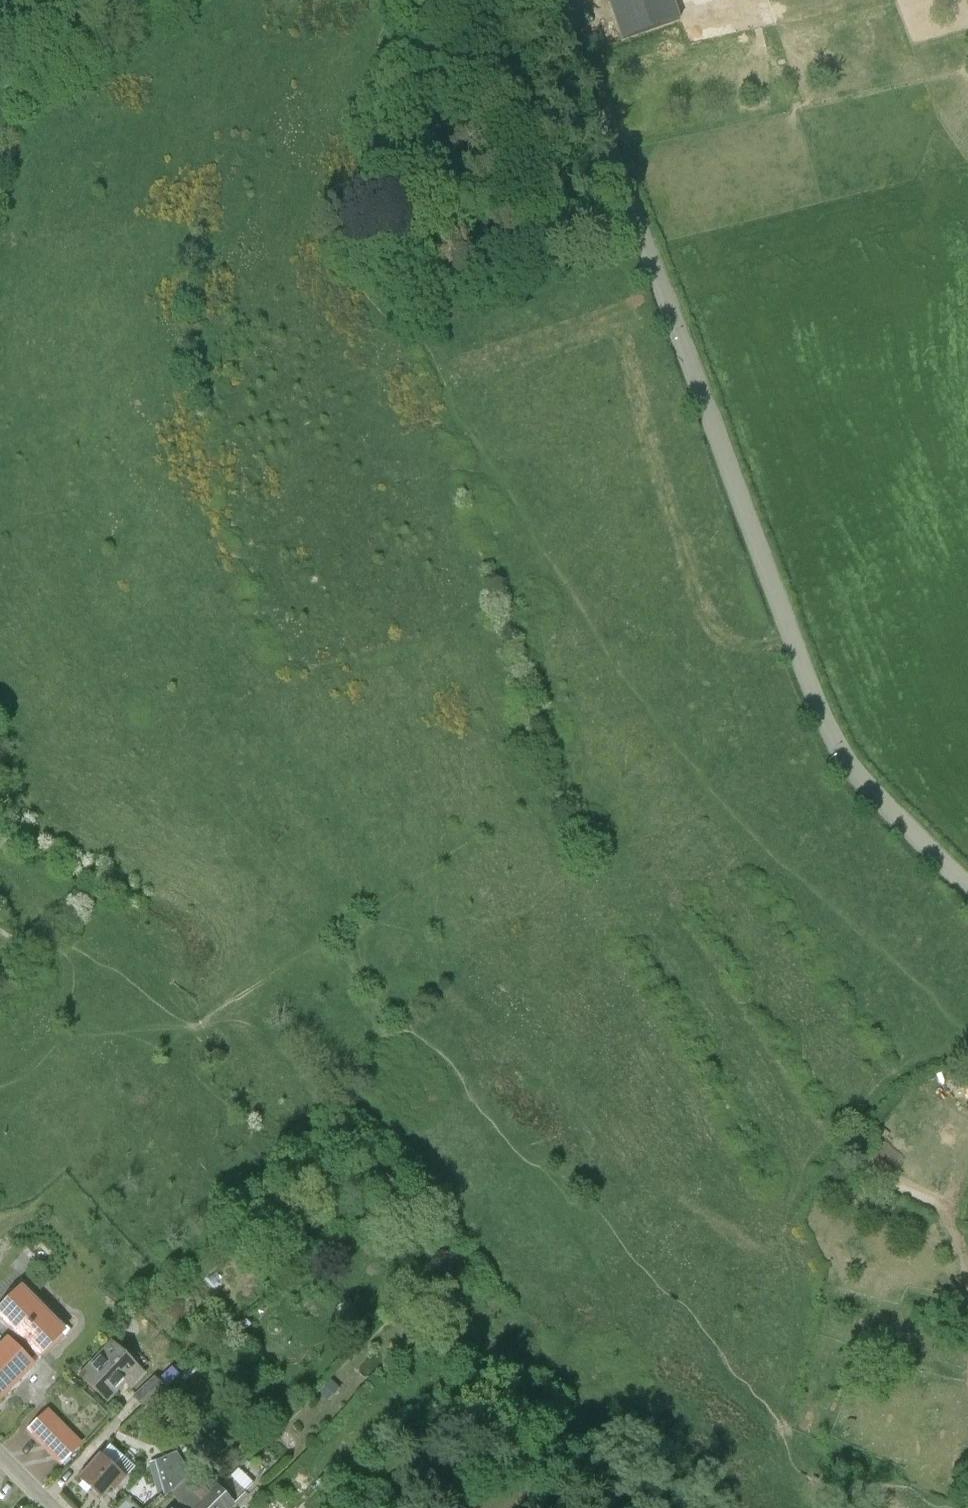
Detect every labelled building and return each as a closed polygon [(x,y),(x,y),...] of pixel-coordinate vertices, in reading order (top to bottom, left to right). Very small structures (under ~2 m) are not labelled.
[(622,48),(681,28),(671,0),(606,0),(622,48)] [(23,1289),(0,1312),(0,1316),(18,1334),(9,1342),(8,1341),(0,1350),(0,1399),(33,1366),(29,1363),(38,1354),(39,1355),(64,1330),(23,1289)] [(248,1326),(241,1319),(229,1333),(236,1340),(248,1326)] [(115,1342),(97,1361),(83,1375),(107,1399),(127,1379),(133,1385),(146,1372),(115,1342)] [(173,1366),(159,1379),(156,1376),(134,1396),(146,1409),(168,1389),(167,1388),(181,1375),(173,1366)] [(340,1388),(330,1379),(318,1392),(329,1401),(340,1388)] [(80,1444),(49,1413),(30,1431),(61,1463),(80,1444)] [(452,1441),(454,1423),(442,1422),(441,1440),(452,1441)] [(211,1443),(207,1447),(211,1453),(216,1449),(211,1443)] [(115,1491),(127,1477),(135,1467),(111,1445),(102,1454),(80,1479),(101,1498),(111,1487),(115,1491)] [(161,1499),(172,1490),(162,1458),(150,1463),(161,1499)] [(234,1502),(253,1482),(238,1468),(218,1487),(197,1507),(228,1507),(234,1502)] [(177,1507),(197,1507),(218,1487),(216,1485),(209,1492),(192,1475),(173,1493),(182,1503),(177,1507)]
